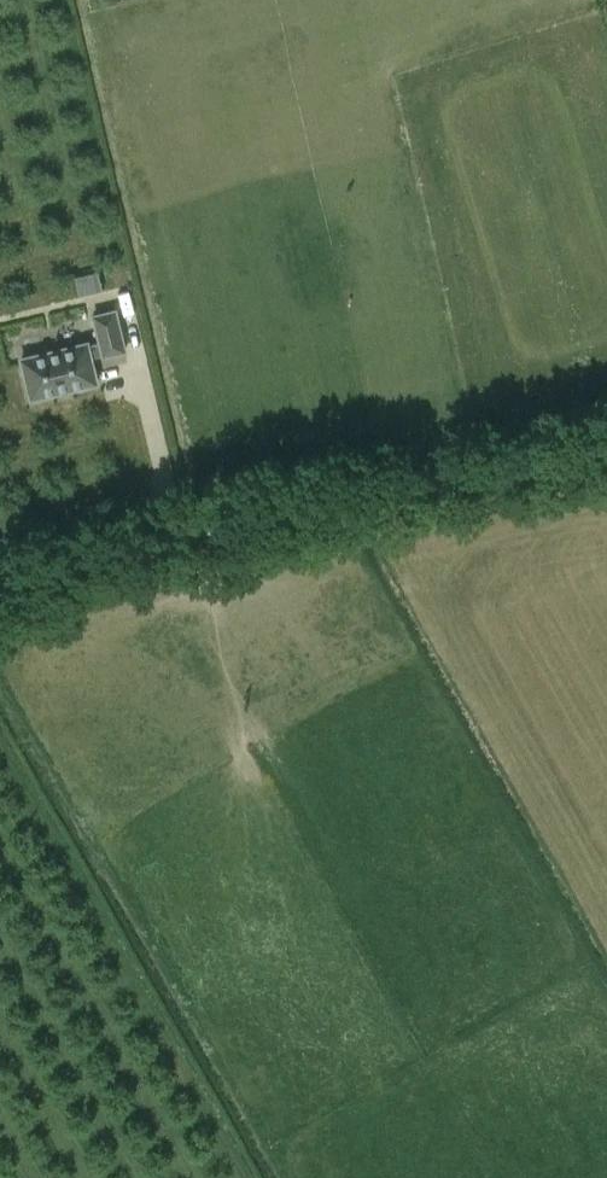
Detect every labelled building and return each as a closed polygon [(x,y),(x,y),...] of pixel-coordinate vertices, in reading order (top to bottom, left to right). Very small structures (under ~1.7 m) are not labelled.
[(99,269),(75,275),(80,294),(104,288),(99,269)] [(116,311),(94,316),(103,357),(125,353),(116,311)] [(88,342),(19,359),(29,400),(98,384),(88,342)]
